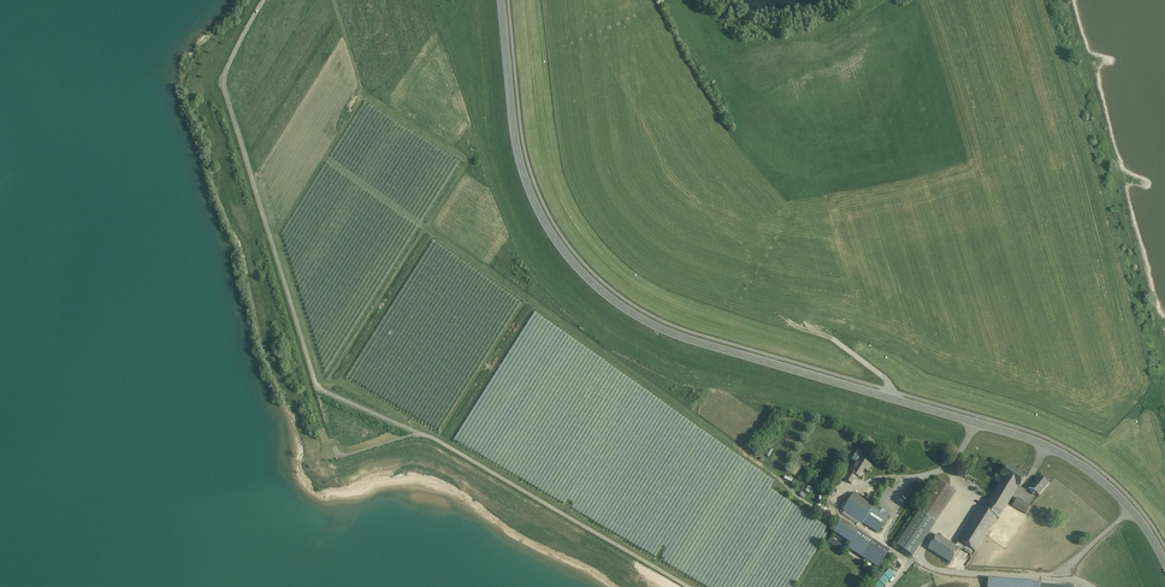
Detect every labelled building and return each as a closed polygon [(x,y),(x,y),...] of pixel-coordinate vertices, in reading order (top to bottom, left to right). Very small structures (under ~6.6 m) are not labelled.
[(344,113),(348,114),(353,102),(349,101),(344,113)] [(873,465),(859,457),(846,479),(854,484),(858,476),(861,478),(866,469),(870,471),(873,465)] [(795,475),(800,465),(794,462),(789,472),(795,475)] [(1003,478),(1018,487),(1019,488),(1025,478),(1005,466),(1000,476),(1003,478)] [(1049,484),(1038,477),(1028,489),(1039,495),(1049,484)] [(1003,512),(1018,487),(1003,478),(988,503),(1003,512)] [(956,492),(939,481),(896,546),(913,557),(956,492)] [(879,508),(855,493),(844,510),(879,532),(890,515),(886,512),(887,511),(880,506),(879,508)] [(1030,506),(1017,498),(1012,506),(1026,514),(1030,506)] [(999,519),(1003,512),(988,503),(984,509),(997,518),(999,519)] [(975,552),(997,518),(984,509),(980,507),(958,542),(975,552)] [(859,531),(842,521),(835,532),(852,543),(859,531)] [(956,547),(937,535),(927,549),(950,564),(959,550),(956,547)] [(826,542),(838,548),(841,543),(829,537),(826,542)] [(958,542),(956,547),(959,550),(960,550),(961,548),(973,556),(975,552),(958,542)] [(882,575),(876,580),(881,585),(887,580),(882,575)]
